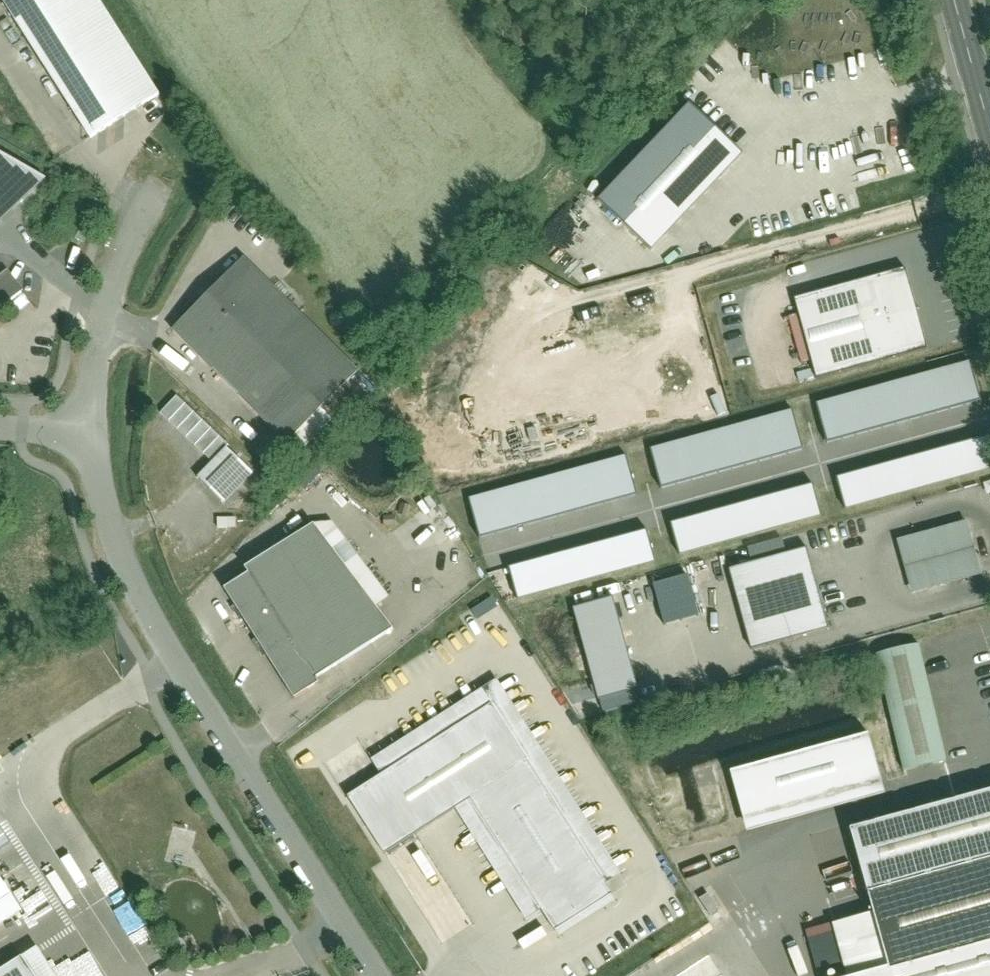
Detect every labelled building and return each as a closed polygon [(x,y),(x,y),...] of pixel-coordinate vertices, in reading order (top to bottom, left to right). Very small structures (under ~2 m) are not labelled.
[(10,4),(94,141),(157,102),(95,0),(16,0),(10,4)] [(741,152),(688,101),(599,195),(652,246),(741,152)] [(1,226),(51,181),(0,154),(0,225),(1,226)] [(239,266),(170,336),(277,441),(346,371),(239,266)] [(905,268),(795,299),(817,377),(927,347),(905,268)] [(26,295),(6,274),(0,279),(0,315),(26,295)] [(980,397),(969,358),(817,402),(829,441),(980,397)] [(213,463),(199,478),(226,504),(257,473),(178,396),(161,413),(213,463)] [(800,447),(789,408),(650,446),(661,486),(800,447)] [(989,434),(838,476),(847,509),(989,469),(989,436),(989,434)] [(635,493),(624,455),(469,497),(480,536),(635,493)] [(823,514),(813,481),(672,521),(682,555),(823,514)] [(439,497),(415,511),(442,560),(466,547),(439,497)] [(983,573),(968,520),(899,539),(914,593),(983,573)] [(251,577),(226,593),(294,699),(323,680),(318,673),(386,629),(317,522),(245,568),(251,577)] [(655,562),(646,530),(509,567),(518,598),(655,562)] [(753,559),(785,553),(783,540),(751,546),(753,559)] [(828,627),(804,550),(728,572),(751,650),(828,627)] [(666,625),(701,616),(691,575),(655,584),(666,625)] [(641,693),(619,603),(579,613),(602,703),(641,693)] [(945,763),(918,645),(874,655),(902,773),(945,763)] [(562,935),(618,899),(611,889),(625,880),(498,683),(376,761),(385,776),(350,799),(387,857),(457,812),(529,923),(547,911),(562,935)] [(854,829),(875,910),(833,922),(847,975),(989,975),(989,793),(854,829)] [(16,844),(23,824),(5,818),(0,831),(0,838),(16,844)] [(0,876),(0,925),(23,910),(0,876)] [(2,975),(48,975),(34,955),(2,975)] [(710,958),(692,968),(696,975),(721,975),(710,958)]
